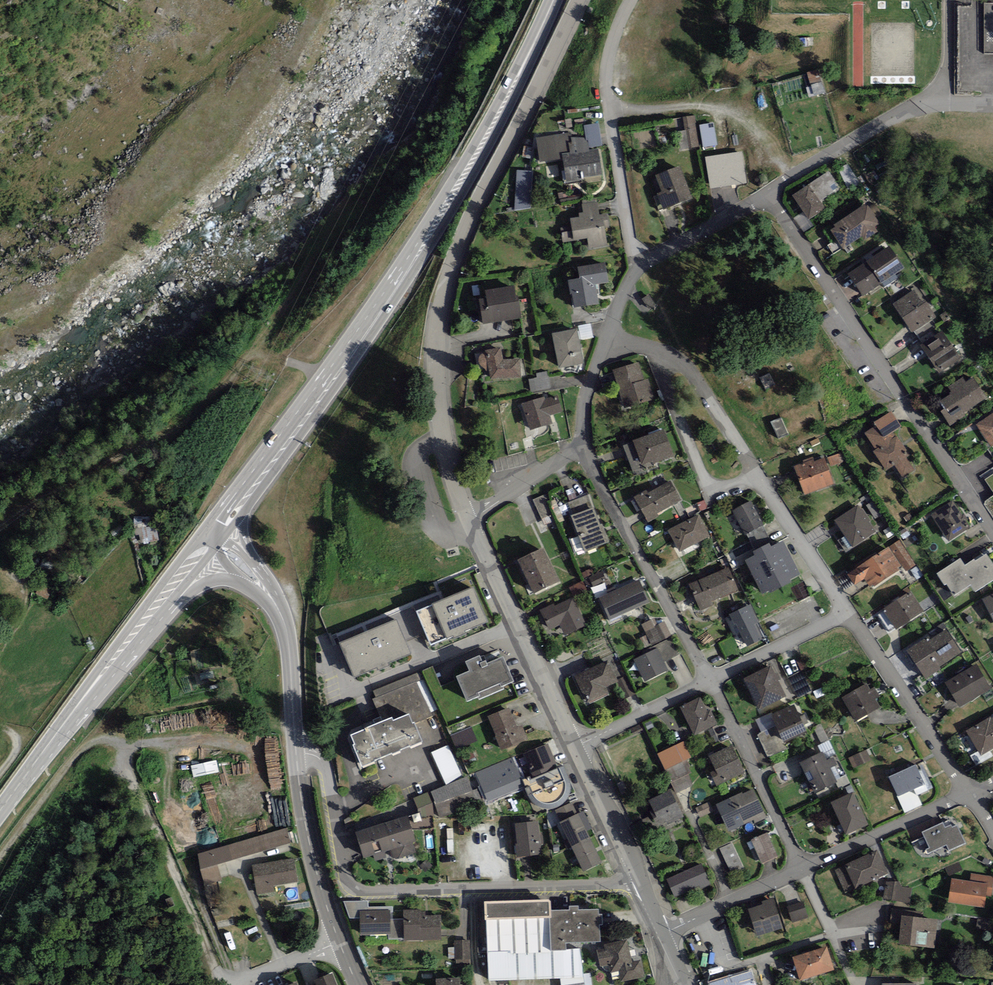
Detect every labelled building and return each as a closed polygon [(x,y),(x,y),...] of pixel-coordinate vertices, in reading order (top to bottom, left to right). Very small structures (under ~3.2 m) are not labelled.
[(810,72),(814,95),(825,94),(822,70),(810,72)] [(685,131),(676,132),(679,150),(699,147),(694,115),(683,117),(685,131)] [(718,145),(714,122),(699,125),(703,148),(718,145)] [(599,123),(584,126),(586,138),(586,141),(588,141),(589,148),(602,146),(599,123)] [(581,178),(602,175),(598,148),(589,149),(588,141),(586,141),(586,138),(571,137),(571,133),(536,138),(539,162),(562,158),(567,185),(582,182),(581,178)] [(741,151),(705,157),(710,189),(746,183),(741,151)] [(847,164),(838,168),(849,190),(860,185),(847,164)] [(693,199),(680,166),(656,175),(662,192),(656,194),(663,211),(693,199)] [(533,171),(517,170),(515,210),(531,208),(533,171)] [(793,195),(808,219),(825,209),(820,201),(840,189),(829,172),(793,195)] [(589,250),(607,246),(606,235),(605,228),(610,227),(607,213),(600,215),(597,201),(582,204),(583,212),(578,213),(579,217),(571,218),(572,226),(561,227),(564,243),(587,238),(589,250)] [(868,203),(834,225),(835,227),(830,230),(842,249),(862,236),(865,240),(878,232),(875,227),(881,223),(868,203)] [(866,263),(881,284),(882,283),(885,287),(898,278),(895,274),(905,267),(890,246),(866,263)] [(574,308),(599,304),(596,284),(608,282),(605,262),(577,266),(579,278),(568,280),(570,294),(572,294),(574,308)] [(863,296),(881,284),(866,263),(849,274),(863,296)] [(486,298),(479,299),(483,324),(521,318),(518,296),(516,296),(514,285),(485,290),(486,298)] [(893,303),(912,332),(914,331),(932,319),(936,317),(925,300),(922,303),(914,290),(893,303)] [(642,313),(656,308),(652,296),(638,301),(642,313)] [(938,328),(932,319),(914,331),(920,340),(938,328)] [(590,323),(578,326),(581,340),(593,338),(590,323)] [(584,363),(577,328),(552,333),(559,368),(584,363)] [(961,358),(942,329),(919,344),(938,373),(961,358)] [(491,379),(504,378),(521,378),(520,358),(503,359),(501,347),(486,350),(486,352),(484,353),(483,353),(480,355),(479,357),(479,360),(479,363),(481,365),(483,367),(485,368),(486,371),(489,370),(491,379)] [(624,408),(655,399),(648,379),(644,380),(639,362),(613,370),(624,408)] [(531,392),(551,388),(548,376),(547,376),(547,371),(536,374),(537,378),(528,380),(531,392)] [(966,382),(962,377),(947,387),(952,394),(940,402),(945,408),(940,411),(951,426),(966,415),(964,413),(987,397),(973,377),(966,382)] [(544,396),(522,404),(530,430),(553,423),(550,416),(562,412),(557,395),(545,399),(544,396)] [(892,411),(874,422),(876,425),(883,438),(893,432),(902,426),(892,411)] [(991,447),(987,449),(992,458),(992,413),(975,425),(991,447)] [(782,418),(771,422),(779,439),(789,435),(782,418)] [(864,433),(876,450),(873,452),(886,471),(895,465),(903,478),(915,470),(906,457),(910,455),(897,436),(896,437),(893,432),(883,438),(876,425),(864,433)] [(664,429),(633,440),(633,442),(623,446),(633,472),(653,465),(652,463),(674,456),(664,429)] [(831,466),(843,461),(840,453),(827,458),(831,466)] [(804,462),(793,467),(805,495),(834,484),(824,458),(814,462),(812,457),(803,461),(804,462)] [(648,493),(646,490),(634,497),(635,499),(641,510),(648,522),(658,516),(657,514),(682,500),(670,480),(648,493)] [(566,491),(570,502),(577,499),(576,497),(573,488),(566,491)] [(546,494),(533,500),(541,519),(555,514),(546,494)] [(572,515),(593,507),(588,495),(577,499),(570,502),(568,502),(572,515)] [(637,512),(641,510),(635,499),(631,501),(637,512)] [(697,503),(700,510),(707,508),(704,500),(697,503)] [(873,500),(866,505),(875,519),(883,514),(873,500)] [(763,525),(751,501),(732,510),(744,534),(746,533),(762,525),(763,525)] [(971,528),(953,501),(931,515),(949,542),(971,528)] [(857,504),(834,520),(853,547),(876,531),(869,522),(871,520),(863,508),(861,509),(857,504)] [(602,524),(600,525),(593,507),(572,515),(571,515),(585,552),(610,542),(602,524)] [(904,517),(906,522),(914,517),(911,512),(904,517)] [(699,515),(668,530),(679,552),(710,536),(699,515)] [(159,527),(150,527),(150,517),(136,517),(136,529),(142,529),(142,543),(159,543),(159,527)] [(762,525),(746,533),(755,551),(769,543),(771,542),(762,525)] [(890,526),(883,530),(888,538),(895,534),(890,526)] [(899,532),(904,539),(910,535),(906,528),(899,532)] [(899,540),(846,574),(846,575),(853,585),(854,586),(865,579),(871,589),(899,570),(898,569),(901,566),(905,571),(916,565),(899,540)] [(771,589),(772,592),(792,581),(791,579),(800,575),(782,541),(771,547),(769,543),(755,551),(753,551),(755,555),(745,560),(762,594),(771,589)] [(560,581),(543,548),(518,560),(535,594),(560,581)] [(960,557),(936,574),(944,586),(946,585),(955,597),(971,586),(976,592),(992,580),(992,564),(986,553),(975,561),(974,559),(965,565),(960,557)] [(729,567),(689,584),(700,611),(714,605),(712,601),(739,590),(729,567)] [(582,572),(585,578),(594,574),(591,568),(582,572)] [(589,577),(593,586),(605,581),(600,572),(589,577)] [(853,585),(846,575),(838,580),(845,590),(853,585)] [(609,620),(649,602),(639,579),(599,598),(609,620)] [(569,587),(573,596),(587,590),(583,581),(569,587)] [(53,591),(40,585),(36,595),(48,601),(53,591)] [(473,586),(432,603),(432,605),(416,612),(430,644),(446,637),(447,639),(453,636),(454,639),(466,634),(464,631),(488,621),(473,586)] [(896,630),(924,611),(910,591),(883,610),(896,630)] [(982,599),(992,620),(992,593),(982,599)] [(549,630),(559,625),(565,636),(587,625),(573,597),(554,606),(553,603),(539,610),(549,630)] [(750,604),(729,614),(734,624),(736,623),(748,646),(762,639),(755,624),(759,622),(750,604)] [(650,645),(671,635),(664,621),(657,624),(654,618),(641,624),(650,645)] [(354,678),(411,654),(396,619),(339,643),(354,678)] [(928,642),(925,638),(906,651),(926,679),(940,669),(939,667),(961,652),(946,629),(928,642)] [(647,650),(648,653),(657,649),(664,663),(679,655),(671,638),(647,650)] [(664,663),(657,649),(648,653),(635,660),(645,681),(668,671),(664,663)] [(466,661),(470,671),(456,676),(467,701),(478,697),(479,699),(504,689),(503,686),(514,681),(503,657),(487,664),(485,661),(483,662),(480,655),(466,661)] [(803,659),(797,662),(801,671),(808,668),(803,659)] [(608,660),(574,676),(584,697),(586,696),(590,704),(610,694),(606,687),(618,681),(617,680),(608,660)] [(961,708),(991,689),(975,663),(945,682),(961,708)] [(786,696),(770,665),(743,680),(759,711),(786,696)] [(420,671),(373,691),(376,698),(372,699),(382,721),(392,717),(393,720),(409,714),(413,723),(414,723),(415,724),(433,716),(431,712),(437,710),(420,671)] [(811,691),(800,671),(787,678),(798,698),(811,691)] [(617,680),(618,681),(626,698),(635,694),(626,676),(617,680)] [(867,684),(843,697),(855,721),(879,707),(875,699),(879,697),(874,687),(870,690),(867,684)] [(680,707),(695,735),(717,724),(709,709),(706,710),(700,697),(680,707)] [(807,732),(794,705),(772,715),(777,726),(784,743),(807,732)] [(521,725),(517,727),(509,708),(488,716),(496,736),(495,736),(501,751),(527,739),(521,725)] [(770,713),(756,719),(762,733),(777,726),(772,715),(770,713)] [(355,744),(353,745),(362,767),(375,761),(375,760),(392,753),(393,755),(401,751),(400,750),(409,746),(410,748),(422,742),(415,724),(414,723),(413,723),(409,714),(393,720),(392,717),(382,721),(365,728),(365,729),(351,735),(355,744)] [(804,714),(800,716),(805,724),(808,722),(804,714)] [(992,749),(992,715),(966,731),(981,756),(992,749)] [(829,739),(821,724),(813,727),(821,742),(829,739)] [(784,743),(777,726),(762,733),(757,735),(768,758),(787,749),(784,743)] [(450,736),(457,750),(477,741),(471,727),(450,736)] [(829,740),(817,745),(821,752),(822,752),(826,759),(836,753),(829,740)] [(691,757),(683,741),(658,754),(665,770),(687,759),(691,757)] [(547,743),(523,753),(533,778),(557,768),(547,743)] [(446,785),(463,778),(449,745),(431,752),(446,785)] [(745,772),(732,745),(709,756),(716,770),(710,773),(717,786),(745,772)] [(849,757),(853,767),(870,760),(866,750),(849,757)] [(826,759),(822,752),(821,752),(800,763),(815,793),(836,783),(837,782),(836,780),(830,768),(835,766),(837,765),(833,757),(826,760),(826,759)] [(524,787),(511,757),(475,773),(488,802),(524,787)] [(691,773),(688,767),(690,766),(687,759),(665,770),(671,783),(688,774),(691,773)] [(195,778),(221,772),(218,760),(192,766),(195,778)] [(889,777),(898,796),(925,783),(916,764),(889,777)] [(563,766),(557,768),(533,778),(531,779),(530,776),(522,779),(526,792),(529,797),(533,803),(537,805),(543,808),(548,809),(555,809),(560,806),(564,803),(567,799),(570,794),(571,788),(570,782),(563,766)] [(840,778),(835,766),(830,768),(836,780),(840,778)] [(688,774),(671,783),(676,794),(694,785),(688,774)] [(846,775),(840,778),(836,780),(837,782),(836,783),(839,790),(851,784),(846,775)] [(446,785),(431,791),(435,801),(434,802),(438,813),(440,818),(483,803),(477,788),(472,790),(467,776),(463,778),(446,785)] [(716,804),(729,831),(765,814),(753,789),(743,794),(742,792),(716,804)] [(660,825),(666,822),(668,825),(683,817),(670,790),(649,801),(660,825)] [(422,818),(438,813),(434,802),(435,801),(431,791),(413,798),(422,818)] [(869,824),(853,792),(830,803),(846,836),(869,824)] [(560,822),(577,814),(571,802),(554,811),(560,822)] [(709,802),(695,808),(700,818),(713,812),(709,802)] [(571,847),(589,838),(586,831),(592,828),(583,811),(577,814),(560,822),(559,823),(571,847)] [(408,816),(355,832),(363,858),(373,855),(375,861),(387,858),(385,851),(390,850),(393,858),(395,858),(396,859),(414,854),(413,852),(415,851),(413,843),(416,842),(408,816)] [(517,858),(519,857),(542,855),(538,821),(515,823),(517,844),(515,844),(517,858)] [(945,827),(943,822),(923,832),(930,847),(925,849),(928,855),(947,846),(949,851),(965,843),(956,824),(952,827),(951,825),(945,827)] [(217,865),(291,843),(286,827),(198,854),(200,870),(205,886),(222,880),(217,865)] [(778,857),(767,832),(751,839),(762,864),(778,857)] [(584,871),(602,862),(589,838),(571,847),(584,871)] [(744,868),(732,843),(719,849),(731,874),(744,868)] [(846,894),(888,874),(877,850),(834,870),(846,894)] [(294,859),(252,865),(257,895),(275,892),(274,885),(297,882),(294,859)] [(701,863),(666,879),(674,897),(699,886),(701,890),(711,885),(709,881),(701,863)] [(992,882),(992,877),(971,873),(970,881),(987,884),(986,896),(991,897),(992,882)] [(970,881),(952,879),(948,902),(984,908),(986,896),(987,884),(970,881)] [(902,882),(885,880),(883,901),(899,902),(899,906),(910,908),(913,888),(901,887),(902,882)] [(757,937),(783,928),(773,898),(762,902),(763,905),(748,910),(757,937)] [(550,899),(484,901),(485,920),(486,920),(489,980),(560,979),(583,978),(583,974),(581,949),(566,949),(566,950),(551,951),(549,918),(551,917),(551,911),(550,899)] [(368,901),(344,902),(350,918),(359,917),(359,911),(389,910),(389,919),(393,919),(393,907),(368,907),(368,901)] [(803,902),(787,907),(792,923),(808,918),(803,902)] [(566,943),(600,942),(599,925),(603,925),(602,914),(599,914),(599,909),(578,910),(578,906),(569,906),(569,910),(551,911),(551,917),(551,951),(566,950),(566,949),(566,943)] [(922,918),(923,912),(892,909),(890,923),(901,924),(902,916),(922,918)] [(393,919),(389,919),(389,910),(359,911),(359,917),(360,935),(388,934),(388,939),(404,939),(403,919),(393,919)] [(419,910),(403,911),(403,919),(404,939),(404,941),(441,940),(441,915),(425,915),(425,912),(419,912),(419,910)] [(922,918),(902,916),(901,924),(898,944),(934,948),(937,920),(922,918)] [(621,982),(645,977),(641,960),(632,962),(627,939),(604,944),(605,948),(596,950),(600,967),(602,967),(603,968),(605,970),(607,971),(610,971),(610,973),(618,971),(621,982)] [(471,959),(470,940),(454,941),(454,947),(454,958),(455,960),(456,959),(457,965),(470,965),(469,959),(471,959)] [(834,969),(827,946),(792,957),(800,980),(834,969)] [(707,982),(708,984),(756,984),(751,969),(707,982)] [(332,973),(313,981),(315,984),(337,984),(332,973)] [(583,974),(583,978),(584,984),(592,984),(591,973),(583,974)] [(436,979),(436,984),(460,984),(459,977),(436,979)]
